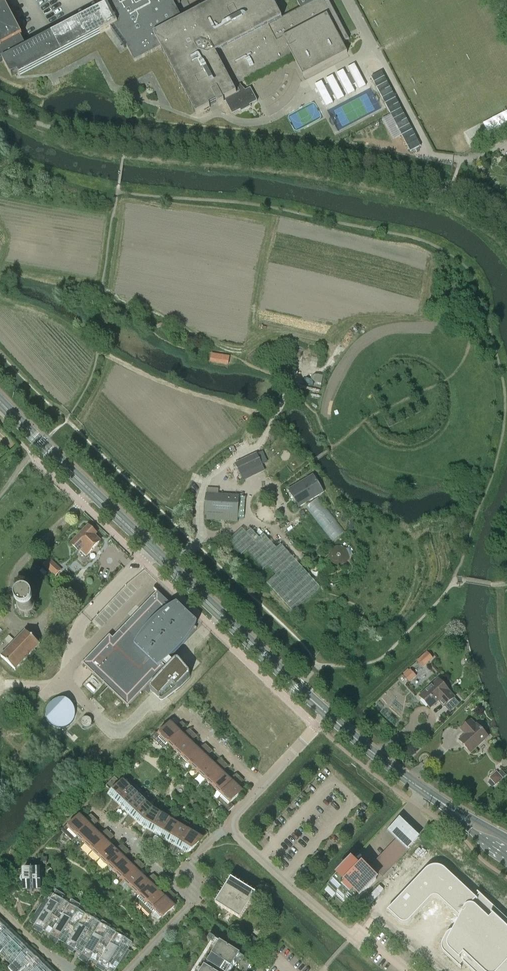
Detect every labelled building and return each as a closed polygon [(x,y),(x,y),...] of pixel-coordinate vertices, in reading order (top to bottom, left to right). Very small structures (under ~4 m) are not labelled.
[(3,61),(11,77),(18,74),(20,76),(117,25),(128,47),(127,47),(135,62),(161,48),(196,115),(210,108),(209,106),(217,102),(219,106),(225,103),(224,101),(225,100),(233,114),(258,101),(251,88),(246,91),(240,84),(293,56),(303,77),(347,53),(342,43),(349,40),(329,0),(317,0),(282,19),(275,5),(273,6),(270,0),(220,0),(182,20),(173,3),(176,1),(175,0),(121,0),(109,6),(108,5),(27,48),(17,28),(18,27),(6,3),(0,6),(0,63),(3,61)] [(350,73),(345,75),(343,71),(337,74),(348,95),(354,92),(351,86),(356,83),(359,89),(365,86),(354,65),(348,68),(350,73)] [(383,70),(372,76),(397,124),(408,119),(383,70)] [(333,103),(330,97),(334,95),(337,101),(344,97),(333,76),(326,80),(329,84),(324,87),(322,82),(315,86),(326,107),(333,103)] [(182,349),(181,355),(191,357),(192,351),(182,349)] [(230,364),(231,356),(212,353),(211,361),(230,364)] [(240,476),(248,472),(243,461),(235,464),(240,476)] [(325,493),(314,475),(288,490),(299,508),(325,493)] [(207,494),(207,495),(205,519),(237,521),(239,497),(207,494)] [(345,532),(319,497),(307,507),(333,541),(345,532)] [(89,527),(72,545),(84,557),(86,555),(87,556),(100,542),(95,536),(97,535),(89,527)] [(242,528),(229,541),(242,555),(247,551),(264,570),(268,566),(276,575),(267,583),(287,605),(290,609),(293,612),(299,606),(305,601),(320,588),(281,545),(277,549),(264,534),(260,538),(251,529),(247,533),(242,528)] [(331,553),(330,556),(330,559),(331,562),(334,564),(337,561),(339,562),(341,562),(343,561),(345,560),(346,558),(347,555),(346,552),(344,550),(341,548),(338,548),(335,549),(333,550),(331,553)] [(50,558),(43,565),(56,577),(62,570),(50,558)] [(110,636),(83,664),(128,707),(166,668),(163,665),(164,665),(168,669),(151,688),(150,688),(150,689),(150,690),(151,690),(151,691),(160,700),(161,700),(162,700),(163,700),(164,700),(179,688),(180,688),(180,687),(181,687),(181,686),(182,686),(190,678),(190,677),(190,676),(190,675),(190,674),(190,673),(180,662),(180,661),(179,661),(178,661),(177,661),(176,661),(176,662),(175,662),(174,663),(170,660),(170,659),(171,659),(171,658),(172,658),(172,657),(173,657),(174,656),(175,655),(176,654),(177,653),(178,652),(179,651),(180,650),(181,649),(182,648),(182,647),(183,647),(183,646),(184,646),(184,645),(185,645),(185,644),(186,643),(186,642),(187,642),(187,641),(188,641),(188,640),(189,639),(189,638),(190,638),(190,637),(191,636),(191,635),(192,635),(192,634),(193,633),(195,628),(197,626),(176,605),(173,608),(154,589),(154,590),(157,593),(113,639),(110,636)] [(18,606),(18,607),(18,608),(18,609),(18,610),(19,611),(19,612),(20,613),(21,614),(23,615),(24,615),(26,615),(27,615),(29,615),(31,614),(32,613),(33,612),(33,611),(34,610),(34,609),(35,608),(35,607),(35,606),(34,605),(34,604),(33,602),(32,601),(32,600),(31,600),(29,599),(28,599),(26,598),(25,598),(23,599),(22,600),(20,601),(19,602),(19,603),(18,603),(18,604),(18,605),(18,606)] [(25,631),(1,656),(16,671),(41,645),(25,631)] [(426,653),(422,657),(428,663),(432,660),(426,653)] [(409,669),(402,676),(409,683),(416,677),(409,669)] [(438,680),(420,697),(431,709),(439,701),(444,707),(445,707),(454,698),(449,692),(449,691),(438,680)] [(47,712),(46,713),(46,715),(47,716),(47,718),(47,719),(48,720),(49,721),(49,723),(50,724),(52,725),(54,726),(55,727),(56,728),(57,728),(59,728),(60,728),(62,728),(63,728),(64,728),(66,727),(67,727),(69,726),(70,725),(71,724),(72,723),(73,722),(74,721),(74,720),(75,719),(75,717),(75,716),(76,714),(76,713),(75,712),(75,710),(75,709),(74,708),(74,707),(73,706),(73,705),(72,704),(71,703),(69,702),(69,701),(67,700),(66,700),(64,700),(63,699),(61,699),(60,699),(59,699),(58,700),(56,700),(55,700),(53,701),(53,702),(51,703),(50,704),(49,705),(48,707),(47,709),(47,710),(47,712)] [(82,721),(82,723),(82,725),(83,726),(84,727),(86,728),(88,728),(90,727),(91,726),(92,724),(92,722),(91,720),(93,719),(91,717),(89,719),(88,718),(86,718),(84,719),(83,720),(82,721)] [(179,732),(180,732),(186,725),(182,722),(175,728),(171,724),(160,736),(157,733),(152,738),(163,749),(168,744),(179,732)] [(468,736),(462,742),(471,751),(487,737),(477,726),(476,727),(471,722),(463,730),(468,736)] [(183,735),(180,732),(179,732),(168,744),(176,752),(194,733),(190,729),(183,735)] [(194,733),(176,752),(183,759),(195,747),(192,743),(197,736),(194,733)] [(125,734),(119,743),(129,750),(135,740),(125,734)] [(195,747),(183,759),(191,766),(209,748),(206,744),(199,750),(195,747)] [(209,748),(191,766),(199,774),(211,762),(207,758),(213,751),(209,748)] [(211,762),(199,774),(207,781),(225,763),(221,759),(214,765),(211,762)] [(228,766),(225,763),(207,781),(215,789),(227,777),(223,773),(228,766)] [(491,780),(488,783),(493,789),(506,776),(502,771),(498,774),(497,772),(490,778),(491,780)] [(227,777),(215,789),(222,796),(223,796),(241,777),(237,774),(230,780),(227,777)] [(223,796),(222,796),(218,801),(229,812),(235,807),(231,804),(242,792),(239,788),(244,781),(241,777),(223,796)] [(112,809),(131,789),(123,781),(121,783),(115,778),(106,787),(112,793),(109,796),(114,801),(109,807),(112,809)] [(139,796),(131,789),(112,809),(114,812),(121,807),(125,811),(139,796)] [(139,796),(125,811),(130,815),(125,822),(127,824),(147,804),(151,800),(143,792),(139,796)] [(154,810),(147,804),(127,824),(130,827),(136,821),(141,826),(142,826),(154,810)] [(154,810),(142,826),(148,830),(145,838),(147,839),(162,815),(154,810)] [(77,837),(95,818),(92,815),(85,821),(81,817),(70,829),(67,826),(62,832),(73,842),(77,837)] [(162,815),(147,839),(150,841),(155,835),(161,838),(171,821),(162,815)] [(99,822),(95,818),(77,837),(85,845),(97,832),(93,829),(99,822)] [(183,820),(180,826),(170,843),(176,847),(173,854),(175,856),(190,832),(193,826),(183,820)] [(171,821),(161,838),(166,841),(163,849),(166,850),(170,843),(180,826),(171,821)] [(398,841),(407,849),(418,838),(400,821),(389,832),(398,841)] [(97,832),(85,845),(93,852),(111,833),(107,830),(100,836),(97,832)] [(199,837),(190,832),(175,856),(183,861),(193,851),(209,834),(206,832),(199,837)] [(111,833),(93,852),(101,859),(112,847),(109,844),(114,837),(111,833)] [(398,841),(392,847),(401,856),(407,849),(398,841)] [(116,851),(112,847),(101,859),(108,867),(126,848),(123,845),(116,851)] [(392,847),(386,854),(395,863),(401,856),(392,847)] [(126,848),(108,867),(116,874),(128,862),(124,859),(130,852),(126,848)] [(386,854),(379,860),(388,869),(395,863),(386,854)] [(131,865),(128,862),(116,874),(124,882),(142,863),(138,860),(131,865)] [(379,860),(373,867),(382,876),(388,869),(379,860)] [(352,861),(329,885),(332,883),(340,891),(336,895),(343,902),(347,897),(354,903),(351,906),(352,906),(377,880),(363,867),(360,869),(352,861)] [(142,863),(124,882),(132,889),(144,877),(140,874),(146,866),(142,863)] [(387,912),(388,913),(389,912),(400,922),(400,923),(401,923),(402,923),(402,924),(403,924),(404,924),(405,924),(406,924),(407,924),(408,923),(409,923),(409,922),(410,922),(431,899),(432,899),(432,898),(433,898),(434,898),(434,897),(435,897),(436,897),(437,898),(438,898),(439,898),(439,899),(460,918),(463,921),(458,930),(457,931),(456,931),(456,930),(455,930),(454,930),(453,930),(452,931),(451,931),(450,931),(450,932),(449,932),(448,933),(447,934),(447,935),(446,935),(443,942),(442,943),(442,944),(442,945),(442,946),(442,947),(442,948),(442,949),(442,950),(443,951),(443,952),(444,952),(444,953),(461,969),(462,968),(460,967),(463,963),(472,970),(506,970),(506,920),(496,910),(492,906),(478,893),(477,893),(479,895),(476,899),(446,871),(445,870),(444,869),(443,869),(443,868),(442,868),(441,868),(440,867),(439,867),(438,867),(437,867),(436,867),(434,867),(433,867),(432,867),(431,868),(430,868),(429,869),(428,869),(428,870),(427,870),(426,871),(387,912)] [(21,880),(21,881),(21,882),(21,883),(22,883),(22,884),(23,884),(24,885),(25,885),(25,891),(41,890),(41,870),(24,871),(25,877),(24,877),(23,877),(22,877),(22,878),(21,878),(21,879),(21,880)] [(147,880),(144,877),(132,889),(140,897),(158,878),(154,875),(147,880)] [(158,878),(140,897),(135,902),(143,909),(159,892),(156,889),(161,881),(158,878)] [(224,892),(249,908),(257,895),(232,879),(224,892)] [(163,895),(159,892),(143,909),(151,917),(155,912),(173,893),(170,890),(163,895)] [(43,931),(50,936),(70,904),(63,899),(65,896),(57,891),(54,895),(49,892),(30,923),(35,926),(33,929),(42,934),(43,931)] [(249,908),(224,892),(216,904),(241,920),(249,908)] [(177,896),(173,893),(155,912),(163,920),(175,907),(171,904),(177,896)] [(66,945),(85,914),(78,910),(81,905),(72,900),(70,904),(50,936),(48,940),(56,945),(59,941),(66,945)] [(75,950),(82,955),(102,922),(95,918),(97,915),(88,910),(85,914),(66,945),(64,948),(73,953),(75,950)] [(11,929),(0,918),(0,940),(11,929)] [(98,965),(117,933),(110,929),(111,927),(102,921),(102,922),(82,955),(79,959),(87,965),(90,960),(98,965)] [(0,955),(12,966),(31,948),(22,939),(20,937),(11,929),(0,940),(0,955)] [(117,933),(98,965),(96,967),(102,970),(105,970),(106,970),(108,970),(116,970),(120,964),(122,965),(130,952),(128,950),(133,943),(125,938),(126,936),(118,931),(117,933)] [(239,959),(242,961),(244,959),(240,957),(241,956),(221,943),(203,970),(231,970),(239,959)] [(12,966),(9,969),(11,970),(37,970),(46,962),(38,955),(39,955),(37,952),(36,953),(31,948),(12,966)] [(51,967),(52,967),(49,965),(46,962),(37,970),(55,970),(51,967)]
